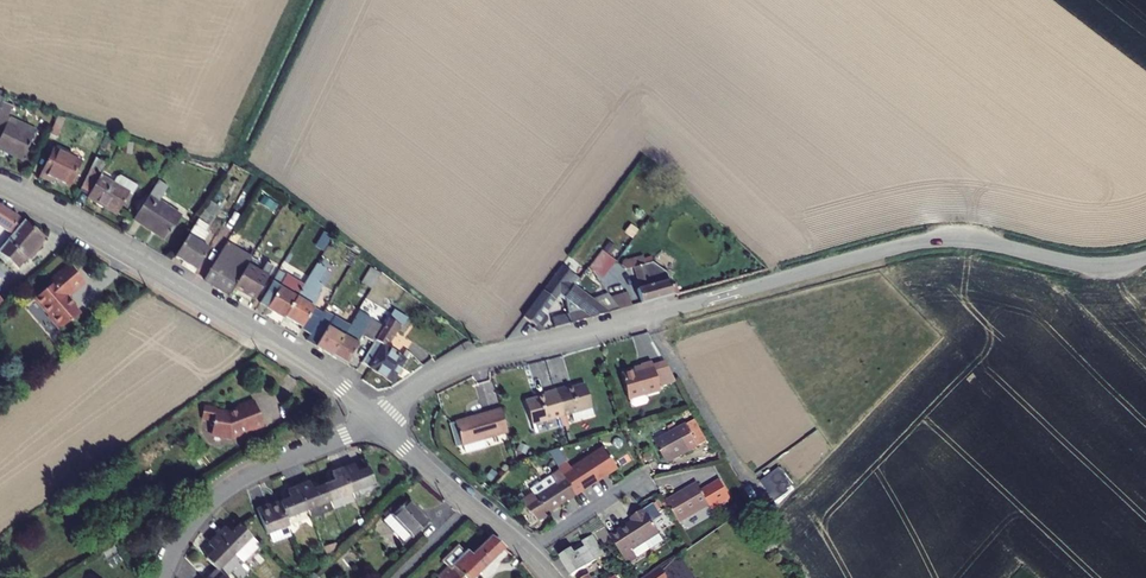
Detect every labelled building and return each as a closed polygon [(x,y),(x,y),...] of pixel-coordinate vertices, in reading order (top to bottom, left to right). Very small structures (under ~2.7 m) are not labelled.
[(0,126),(0,154),(21,164),(32,141),(0,126)] [(55,154),(40,184),(49,188),(51,185),(68,193),(81,166),(55,154)] [(93,164),(76,196),(86,201),(84,204),(102,214),(116,190),(99,181),(105,171),(93,164)] [(127,196),(116,190),(102,214),(113,221),(127,196)] [(145,200),(130,224),(156,241),(171,217),(145,200)] [(9,233),(18,218),(0,207),(0,227),(9,233)] [(178,222),(171,217),(156,241),(163,246),(178,222)] [(0,246),(0,254),(15,267),(24,256),(28,260),(40,246),(36,243),(41,238),(22,221),(0,246)] [(187,239),(173,262),(193,274),(200,262),(191,256),(198,245),(187,239)] [(227,242),(204,280),(229,296),(232,290),(246,268),(253,258),(227,242)] [(639,253),(624,257),(618,264),(623,268),(628,266),(634,287),(632,287),(636,302),(670,293),(666,278),(648,283),(639,253)] [(568,254),(561,263),(573,273),(581,263),(568,254)] [(573,273),(561,263),(520,316),(528,322),(526,325),(534,332),(541,329),(534,324),(558,293),(562,296),(571,285),(566,282),(573,273)] [(56,279),(34,298),(48,314),(47,315),(59,329),(69,321),(70,322),(81,313),(74,305),(75,304),(68,295),(75,290),(73,288),(83,280),(70,265),(55,278),(56,279)] [(591,270),(585,265),(571,285),(576,289),(591,270)] [(259,276),(246,268),(232,290),(253,303),(272,271),(265,267),(259,276)] [(371,289),(379,274),(369,269),(361,284),(371,289)] [(272,283),(259,304),(284,320),(302,292),(305,287),(287,275),(279,288),(272,283)] [(576,289),(571,285),(562,296),(576,306),(561,311),(565,323),(614,308),(608,297),(604,292),(588,298),(576,289)] [(302,292),(284,320),(293,326),(294,324),(302,328),(301,330),(310,335),(318,322),(323,314),(300,299),(304,293),(302,292)] [(625,293),(608,297),(614,308),(628,304),(625,293)] [(396,332),(406,316),(395,309),(390,317),(388,321),(396,332)] [(565,323),(561,311),(548,314),(552,326),(565,323)] [(359,312),(343,338),(331,358),(345,367),(358,346),(350,341),(366,316),(359,312)] [(382,312),(366,337),(375,342),(388,321),(390,317),(382,312)] [(386,349),(396,332),(388,321),(375,342),(360,366),(391,384),(405,362),(386,349)] [(343,338),(318,322),(310,335),(305,342),(331,358),(343,338)] [(647,368),(627,374),(634,397),(666,388),(665,383),(678,379),(668,362),(660,365),(659,361),(646,364),(647,368)] [(570,384),(558,387),(566,415),(568,424),(603,415),(600,406),(598,406),(591,383),(571,388),(570,384)] [(550,394),(530,399),(536,422),(566,415),(558,387),(549,390),(550,394)] [(218,407),(205,405),(204,416),(215,418),(214,427),(215,430),(218,433),(232,435),(240,432),(241,436),(251,432),(250,428),(265,422),(256,399),(240,405),(241,407),(230,411),(217,410),(218,407)] [(505,407),(458,419),(465,442),(511,430),(505,407)] [(693,424),(659,442),(672,465),(705,446),(693,424)] [(574,464),(563,471),(579,496),(605,480),(603,477),(620,466),(608,447),(575,467),(574,464)] [(620,466),(603,477),(605,480),(621,470),(620,466)] [(356,467),(344,471),(354,495),(377,486),(370,468),(358,473),(356,467)] [(336,481),(325,485),(332,503),(354,495),(344,471),(334,475),(336,481)] [(539,522),(579,496),(563,471),(554,476),(559,484),(538,497),(536,493),(525,500),(539,522)] [(162,483),(152,489),(160,501),(170,495),(162,483)] [(313,484),(301,489),(310,512),(332,503),(325,485),(316,489),(313,484)] [(732,503),(722,484),(703,494),(699,486),(668,503),(679,522),(709,506),(713,513),(732,503)] [(293,498),(281,503),(288,520),(310,512),(301,489),(291,492),(293,498)] [(408,502),(391,517),(410,537),(412,539),(429,523),(408,502)] [(269,504),(256,509),(267,537),(290,527),(288,520),(281,503),(270,507),(269,504)] [(636,524),(613,538),(627,559),(664,536),(656,524),(662,520),(654,508),(634,520),(636,524)] [(390,515),(382,523),(402,544),(410,537),(391,517),(390,515)] [(226,532),(218,541),(236,559),(253,541),(240,528),(231,537),(226,532)] [(609,557),(598,538),(564,558),(576,577),(609,557)] [(440,563),(446,569),(437,576),(439,577),(470,577),(503,549),(493,540),(475,556),(470,561),(466,555),(458,547),(440,563)] [(214,554),(207,563),(220,576),(236,559),(218,541),(210,549),(214,554)] [(471,551),(466,555),(470,561),(475,556),(471,551)] [(680,557),(655,574),(657,577),(693,577),(680,557)]
